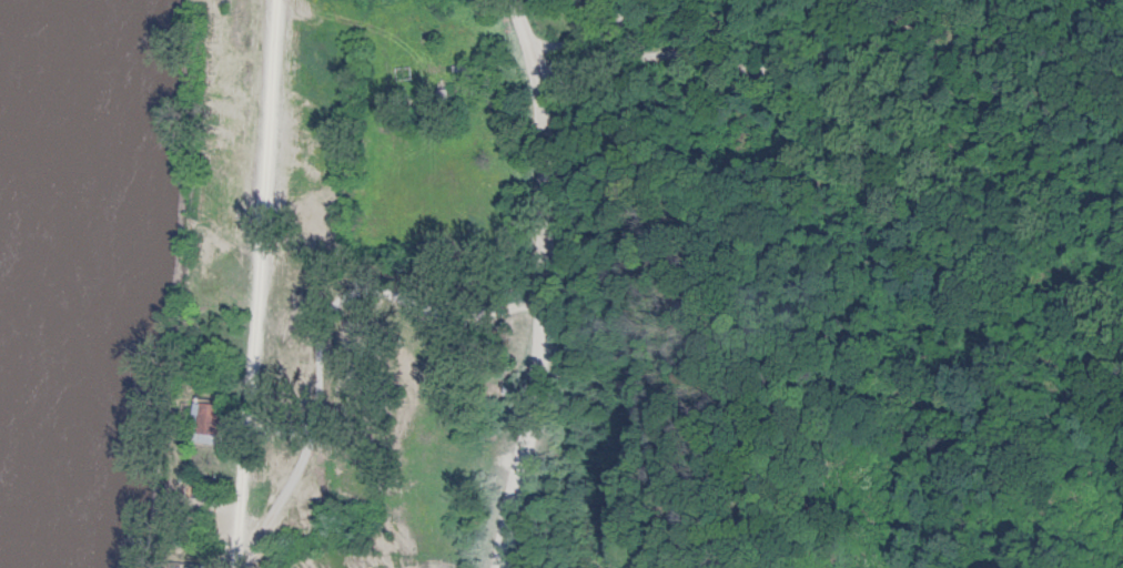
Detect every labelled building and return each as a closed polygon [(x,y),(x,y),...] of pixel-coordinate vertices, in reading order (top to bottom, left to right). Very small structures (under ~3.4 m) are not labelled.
[(470,38),(453,38),(453,52),(470,52),(470,38)] [(219,401),(193,401),(193,438),(219,438),(219,401)]
